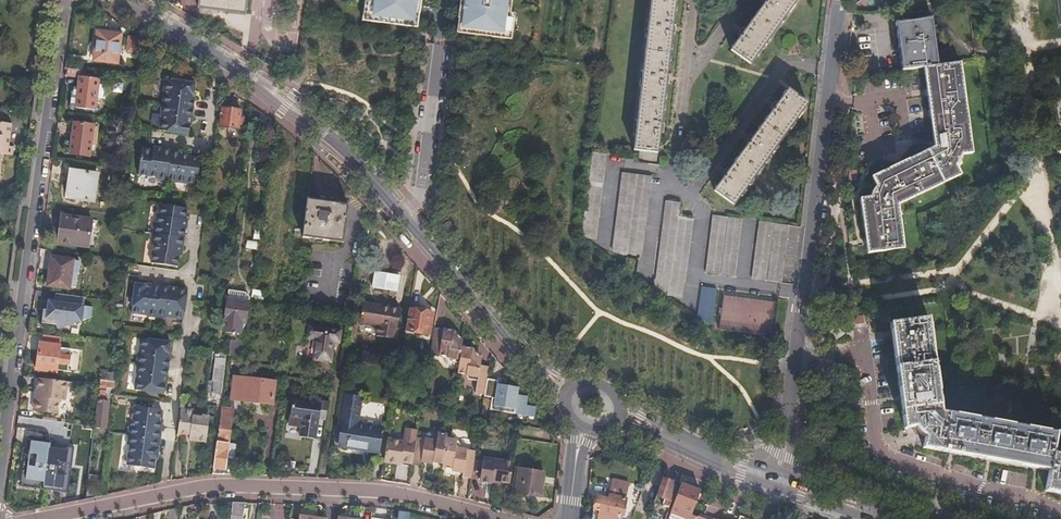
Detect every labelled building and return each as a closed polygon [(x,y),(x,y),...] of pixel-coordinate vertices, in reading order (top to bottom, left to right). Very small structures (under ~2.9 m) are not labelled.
[(246,14),(248,0),(199,0),(198,8),(246,14)] [(372,0),(365,0),(362,20),(382,23),(383,19),(367,17),(368,2),(372,2),(372,0)] [(372,2),(368,2),(367,17),(383,19),(395,21),(413,23),(415,6),(419,6),(420,0),(372,0),(372,2)] [(461,12),(465,12),(463,29),(481,31),(481,30),(493,31),(493,33),(509,35),(511,20),(508,19),(509,12),(510,0),(462,0),(461,12)] [(633,150),(658,153),(660,132),(663,133),(664,128),(664,124),(661,124),(666,83),(669,84),(669,81),(670,76),(667,75),(672,34),(675,34),(676,30),(676,25),(673,25),(676,0),(651,0),(633,150)] [(751,65),(798,0),(764,0),(763,2),(765,4),(746,31),(743,29),(739,35),(742,37),(732,50),(751,65)] [(413,23),(395,21),(395,25),(417,27),(419,6),(415,6),(413,23)] [(465,12),(461,12),(458,32),(480,35),(481,31),(463,29),(465,12)] [(509,35),(493,33),(493,37),(512,40),(516,13),(509,12),(508,19),(511,20),(509,35)] [(924,68),(938,66),(932,18),(895,23),(902,71),(924,68)] [(141,55),(143,39),(127,35),(127,38),(120,37),(121,34),(97,30),(93,60),(117,63),(119,45),(127,46),(126,53),(141,55)] [(938,66),(924,68),(935,147),(872,177),(878,189),(873,197),(860,198),(868,254),(881,252),(905,248),(899,205),(961,175),(955,163),(957,161),(959,154),(972,153),(960,63),(938,66)] [(66,67),(65,75),(79,77),(79,76),(80,69),(72,68),(66,67)] [(75,107),(95,110),(98,78),(79,76),(75,107)] [(161,115),(159,131),(189,135),(191,125),(190,125),(191,119),(192,119),(195,100),(193,100),(195,84),(166,80),(161,114),(161,115)] [(715,191),(734,205),(808,103),(788,89),(778,103),(775,101),(771,108),(773,110),(754,137),(751,134),(746,142),(749,144),(730,170),(727,168),(722,175),(724,177),(715,191)] [(261,112),(251,106),(249,125),(259,126),(261,112)] [(220,126),(239,129),(241,110),(222,108),(220,126)] [(70,153),(91,156),(94,125),(74,122),(70,153)] [(12,156),(13,148),(8,147),(10,129),(11,125),(0,123),(0,155),(12,156)] [(162,152),(142,149),(138,175),(158,178),(158,180),(197,186),(201,159),(181,156),(181,152),(163,149),(162,152)] [(582,237),(596,239),(607,154),(593,152),(582,237)] [(68,198),(94,201),(98,174),(71,170),(68,198)] [(612,251),(625,255),(627,253),(641,255),(651,177),(623,173),(612,251)] [(349,205),(308,198),(303,237),(344,243),(349,205)] [(669,296),(682,298),(684,283),(686,283),(694,219),(679,217),(681,202),(666,200),(657,280),(654,279),(653,286),(669,296)] [(187,209),(160,205),(158,216),(157,216),(156,225),(154,225),(151,243),(153,243),(151,263),(178,267),(180,247),(182,247),(185,229),(183,229),(184,220),(185,221),(187,209)] [(59,242),(89,246),(93,219),(62,215),(59,242)] [(707,272),(737,276),(743,218),(713,215),(707,272)] [(753,278),(783,282),(789,224),(759,220),(753,278)] [(48,285),(69,288),(70,286),(76,287),(80,260),(52,256),(48,285)] [(372,290),(397,294),(399,277),(375,273),(372,290)] [(183,319),(187,290),(177,289),(177,291),(170,290),(170,288),(151,286),(151,287),(144,287),(145,286),(135,284),(131,314),(147,316),(147,317),(166,319),(166,318),(183,319)] [(698,316),(712,325),(716,288),(701,287),(698,316)] [(84,297),(56,293),(55,301),(49,301),(47,314),(43,313),(42,322),(58,324),(58,327),(68,324),(68,325),(69,325),(69,323),(73,323),(91,317),(92,307),(83,305),(84,297)] [(223,333),(240,335),(241,325),(246,325),(249,304),(227,301),(223,333)] [(372,336),(393,340),(398,311),(360,305),(357,324),(374,326),(372,336)] [(432,313),(409,310),(406,329),(429,333),(432,313)] [(890,323),(892,333),(900,399),(904,428),(918,426),(922,431),(926,435),(924,449),(934,451),(987,460),(1033,468),(1049,471),(1046,492),(1056,493),(1060,494),(1060,456),(1052,454),(1055,434),(1022,428),(941,413),(928,318),(890,323)] [(827,332),(834,342),(844,335),(837,324),(827,332)] [(314,360),(330,362),(333,342),(338,343),(340,332),(311,327),(309,338),(317,340),(314,360)] [(455,331),(436,327),(431,356),(439,357),(440,355),(448,356),(448,358),(451,363),(461,364),(464,347),(465,341),(455,331)] [(60,337),(44,334),(43,342),(40,341),(37,369),(58,372),(58,370),(69,371),(70,364),(71,365),(73,356),(71,356),(72,349),(61,347),(62,337),(61,337),(60,337)] [(169,342),(139,339),(135,373),(133,390),(163,393),(164,384),(164,377),(166,377),(168,359),(167,358),(169,342)] [(230,354),(230,355),(239,342),(232,341),(230,354)] [(464,347),(461,364),(459,373),(466,375),(465,381),(477,383),(475,395),(485,397),(489,369),(479,368),(480,360),(473,349),(464,347)] [(226,353),(216,352),(215,364),(216,364),(213,393),(222,394),(224,383),(222,382),(226,353)] [(114,382),(115,373),(101,372),(100,380),(114,382)] [(232,399),(272,403),(275,382),(235,377),(232,399)] [(67,382),(39,378),(37,393),(39,393),(38,402),(35,401),(33,411),(56,415),(58,400),(64,401),(67,382)] [(100,386),(94,427),(94,431),(104,432),(108,401),(103,401),(105,387),(113,388),(114,382),(100,380),(100,386)] [(494,405),(516,409),(519,388),(497,384),(494,405)] [(182,405),(189,406),(191,393),(184,392),(182,405)] [(364,453),(377,455),(381,429),(354,424),(355,420),(358,420),(362,398),(346,395),(344,407),(346,407),(344,422),(342,422),(338,445),(365,450),(364,453)] [(325,417),(328,402),(320,400),(319,405),(293,401),(291,415),(303,417),(301,433),(315,436),(318,416),(325,417)] [(161,410),(134,406),(131,426),(129,426),(127,445),(129,445),(126,465),(153,469),(156,449),(158,449),(160,430),(158,429),(161,410)] [(194,409),(181,407),(177,432),(190,434),(189,440),(206,442),(209,415),(203,414),(202,417),(193,416),(194,409)] [(233,410),(222,408),(217,442),(228,443),(229,442),(235,443),(235,445),(236,445),(234,459),(239,459),(242,439),(238,438),(241,420),(232,418),(233,410)] [(413,462),(412,464),(422,466),(423,458),(443,461),(448,437),(449,432),(440,430),(434,434),(433,437),(417,436),(417,439),(413,462)] [(387,438),(383,461),(395,463),(396,459),(401,460),(413,462),(417,439),(405,437),(404,441),(387,438)] [(443,461),(443,465),(463,468),(462,476),(471,477),(476,449),(460,446),(460,442),(458,438),(448,437),(443,461)] [(51,492),(52,486),(56,487),(56,490),(66,491),(67,485),(64,484),(65,480),(68,480),(69,475),(66,474),(66,471),(69,472),(70,466),(67,465),(68,461),(72,461),(75,448),(54,445),(53,449),(47,448),(48,442),(29,439),(27,451),(30,451),(29,454),(24,453),(24,459),(26,459),(25,462),(23,462),(22,469),(24,469),(23,475),(21,475),(20,483),(31,484),(32,481),(37,482),(35,489),(51,492)] [(228,443),(217,442),(213,467),(225,469),(226,458),(234,459),(236,445),(235,445),(228,443)] [(493,479),(510,482),(514,461),(491,457),(491,459),(483,458),(479,481),(492,482),(493,479)] [(515,492),(539,496),(543,471),(519,467),(515,492)] [(88,475),(87,488),(94,488),(96,476),(88,475)] [(663,505),(669,507),(677,486),(672,484),(673,481),(665,478),(659,494),(666,497),(663,505)] [(697,502),(701,490),(682,483),(669,518),(690,518),(692,516),(697,502)] [(626,498),(609,494),(608,498),(598,496),(593,518),(621,518),(626,498)] [(632,503),(638,505),(642,496),(634,494),(632,503)] [(232,503),(230,518),(243,518),(245,503),(232,503)]
